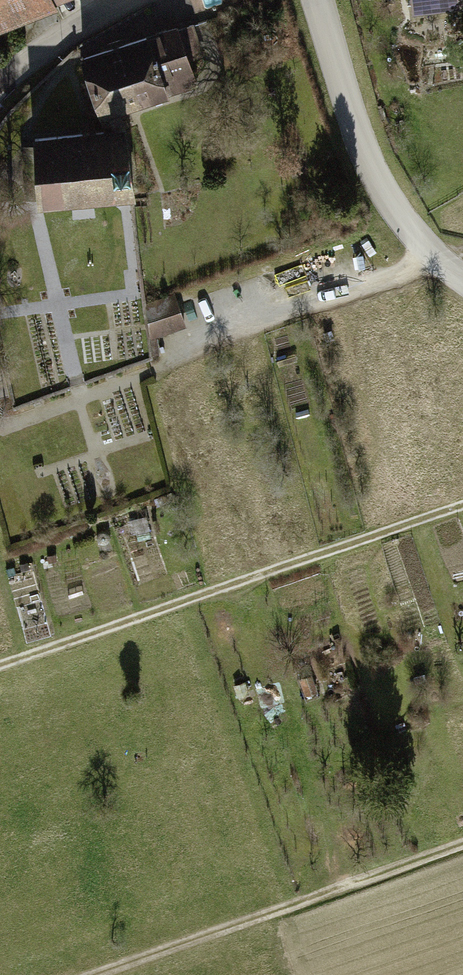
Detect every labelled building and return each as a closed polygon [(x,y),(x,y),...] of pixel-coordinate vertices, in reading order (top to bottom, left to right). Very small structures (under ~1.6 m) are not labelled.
[(57,10),(55,5),(53,0),(0,0),(0,32),(57,10)] [(414,11),(462,5),(462,0),(413,0),(414,11)] [(177,23),(81,56),(105,124),(201,91),(177,23)] [(128,126),(33,137),(41,208),(136,198),(128,126)] [(146,302),(155,334),(188,325),(178,293),(146,302)]
